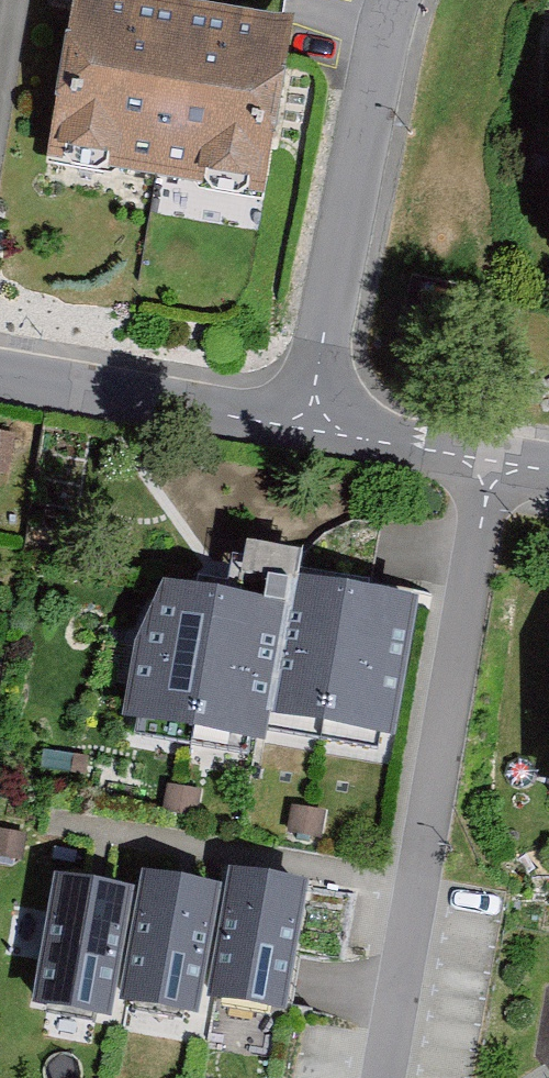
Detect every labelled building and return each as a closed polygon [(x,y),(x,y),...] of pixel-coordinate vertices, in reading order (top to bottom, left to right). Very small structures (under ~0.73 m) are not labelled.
[(135,0),(58,0),(31,166),(245,200),(273,22),(177,7),(135,0)] [(292,611),(279,678),(270,722),(394,746),(421,607),(297,583),(292,611)] [(163,588),(134,650),(122,725),(264,751),(270,722),(279,678),(292,611),(163,588)] [(136,893),(116,1007),(199,1022),(203,1003),(222,890),(139,875),(136,893)] [(222,890),(203,1003),(287,1018),(309,889),(225,875),(222,890)] [(54,879),(31,1011),(113,1025),(116,1007),(136,893),(54,879)]
